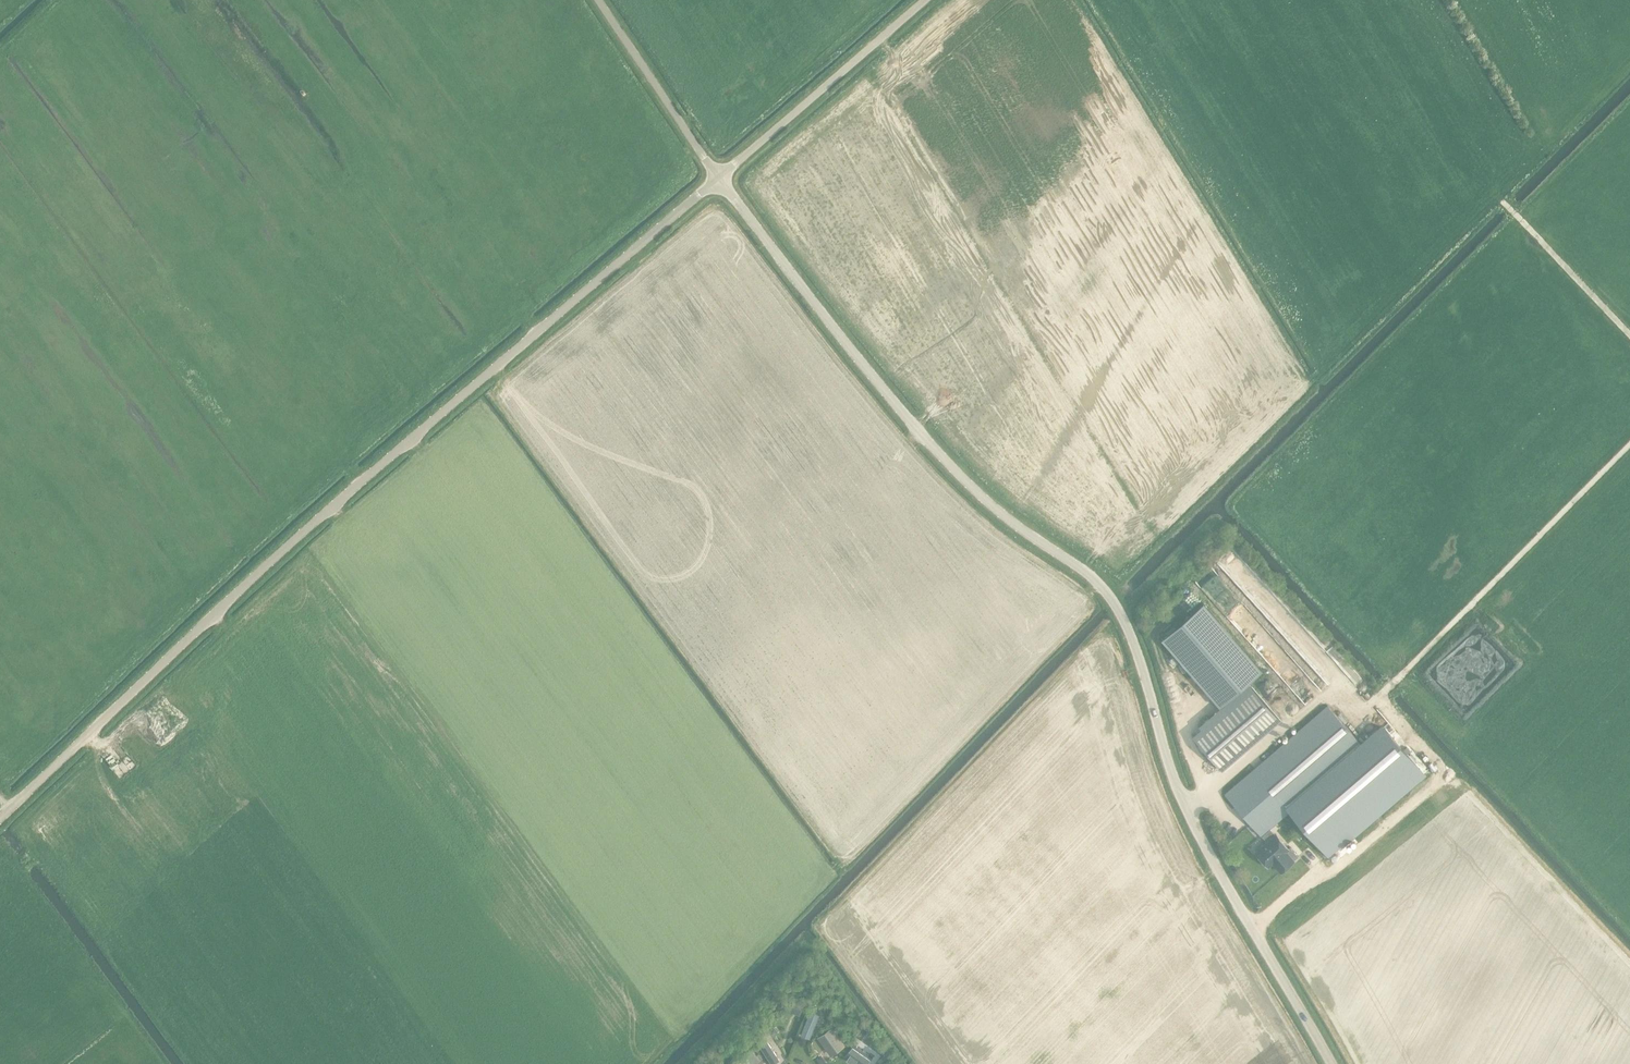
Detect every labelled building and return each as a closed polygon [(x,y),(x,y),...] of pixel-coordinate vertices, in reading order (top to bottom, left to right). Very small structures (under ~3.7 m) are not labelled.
[(1262,672),(1204,603),(1162,639),(1220,707),(1262,672)] [(1249,687),(1193,735),(1196,739),(1209,754),(1218,764),(1222,769),(1279,721),(1249,687)] [(1328,704),(1224,793),(1250,823),(1261,835),(1261,834),(1267,841),(1255,851),(1268,865),(1272,862),(1280,872),(1294,860),(1293,859),(1298,855),(1290,846),(1288,847),(1276,833),(1275,834),(1269,827),(1291,809),(1292,811),(1329,854),(1424,772),(1386,727),(1364,746),(1360,742),(1328,704)] [(790,1004),(801,1009),(804,1002),(793,997),(790,1004)] [(820,1010),(813,1007),(805,1026),(806,1026),(812,1029),(820,1010)] [(774,1025),(769,1029),(772,1035),(778,1031),(774,1025)] [(823,1033),(817,1037),(830,1055),(836,1051),(823,1033)] [(782,1058),(769,1039),(760,1043),(774,1063),(782,1058)] [(843,1056),(855,1063),(867,1063),(872,1057),(852,1043),(843,1056)] [(756,1046),(751,1049),(754,1054),(760,1051),(756,1046)] [(890,1051),(881,1057),(885,1062),(893,1056),(890,1051)] [(749,1058),(746,1054),(734,1063),(743,1063),(749,1058)] [(816,1058),(820,1063),(825,1063),(826,1063),(820,1055),(816,1058)]
